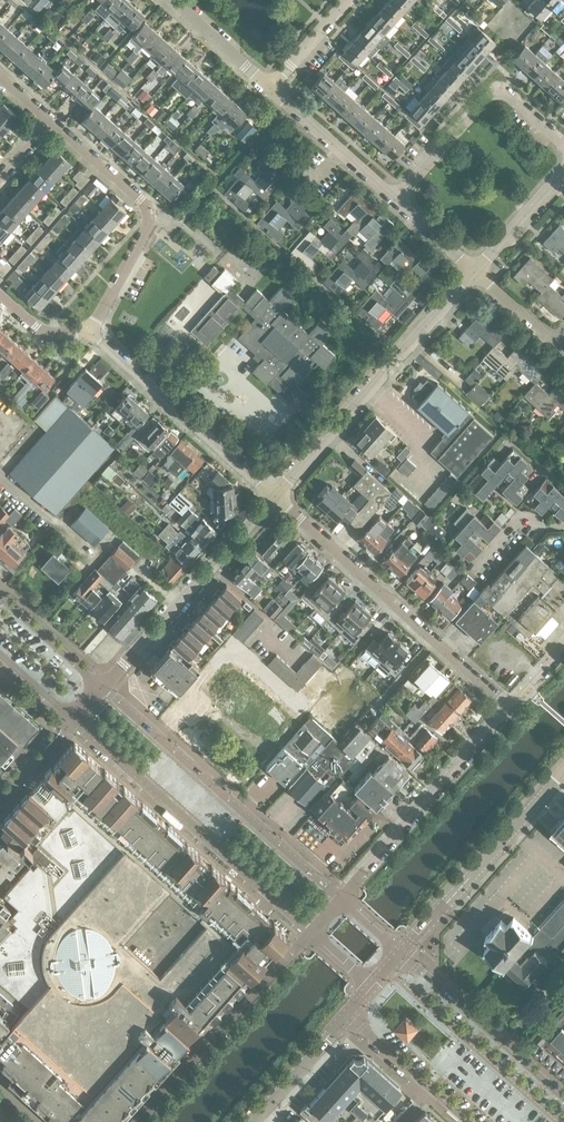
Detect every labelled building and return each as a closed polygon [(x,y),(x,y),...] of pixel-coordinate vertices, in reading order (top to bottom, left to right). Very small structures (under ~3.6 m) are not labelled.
[(102,1),(94,9),(105,18),(112,10),(121,0),(102,0),(102,1)] [(128,0),(121,0),(112,10),(122,19),(134,5),(128,0)] [(402,12),(388,0),(379,10),(393,22),(402,12)] [(408,0),(388,0),(402,12),(410,2),(408,0)] [(542,0),(532,0),(527,6),(541,18),(550,7),(542,0)] [(439,7),(432,1),(429,5),(436,11),(439,7)] [(145,15),(134,5),(122,19),(123,19),(115,27),(120,31),(123,28),(128,33),(145,15)] [(447,14),(439,7),(436,11),(443,17),(447,14)] [(54,13),(48,8),(45,12),(51,17),(54,13)] [(476,15),(469,8),(465,12),(473,18),(476,15)] [(393,22),(379,10),(370,20),(384,32),(393,22)] [(90,19),(94,15),(89,11),(85,15),(90,19)] [(35,24),(38,21),(30,14),(27,18),(35,24)] [(90,19),(85,15),(82,19),(86,23),(90,19)] [(456,22),(448,15),(445,19),(453,25),(456,22)] [(483,21),(476,15),(473,18),(480,25),(483,21)] [(384,32),(370,20),(361,30),(375,42),(384,32)] [(136,52),(143,44),(148,38),(155,30),(145,21),(128,40),(135,45),(133,48),(134,50),(126,58),(128,61),(132,57),(136,52)] [(422,27),(415,21),(412,25),(418,31),(422,27)] [(463,28),(456,22),(453,25),(459,32),(463,28)] [(547,32),(550,29),(543,23),(540,27),(547,32)] [(429,33),(422,27),(418,31),(426,37),(429,33)] [(0,37),(0,46),(5,51),(17,37),(8,28),(0,37)] [(111,37),(115,32),(110,28),(106,32),(111,37)] [(481,29),(472,40),(485,52),(495,42),(481,29)] [(554,39),(557,36),(550,29),(547,32),(554,39)] [(166,39),(155,30),(148,38),(143,44),(153,53),(166,39)] [(379,46),(375,42),(361,30),(352,40),(366,52),(370,56),(379,46)] [(111,37),(106,32),(102,37),(107,41),(110,37),(111,37)] [(438,42),(431,35),(428,39),(435,45),(438,42)] [(17,37),(5,51),(15,59),(27,46),(17,37)] [(176,48),(166,39),(153,53),(163,62),(176,48)] [(366,52),(352,40),(343,50),(357,63),(366,52)] [(472,40),(463,50),(477,62),(485,52),(472,40)] [(404,47),(397,41),(394,44),(401,51),(404,47)] [(445,48),(438,42),(435,45),(442,51),(445,48)] [(512,57),(522,67),(534,53),(524,44),(512,57)] [(27,46),(15,59),(25,68),(37,54),(27,46)] [(477,62),(463,50),(459,46),(450,56),(468,72),(477,62)] [(411,53),(404,47),(401,51),(408,57),(411,53)] [(186,57),(176,48),(163,62),(156,70),(152,75),(149,79),(151,81),(159,72),(162,75),(169,67),(174,71),(186,57)] [(534,53),(522,67),(532,76),(544,62),(549,57),(539,48),(534,53)] [(78,55),(70,49),(66,53),(74,59),(78,55)] [(349,59),(342,52),(338,56),(346,62),(349,59)] [(37,54),(25,68),(35,77),(47,63),(37,54)] [(420,62),(413,55),(410,59),(417,65),(420,62)] [(468,72),(450,56),(441,66),(445,70),(459,82),(468,72)] [(184,80),(196,66),(186,57),(174,71),(179,75),(171,84),(174,86),(176,88),(184,80)] [(356,65),(349,59),(346,62),(353,68),(356,65)] [(386,67),(379,61),(376,64),(383,70),(386,67)] [(427,68),(420,62),(417,65),(424,71),(427,68)] [(544,62),(532,76),(542,84),(554,71),(544,62)] [(52,78),(57,72),(47,63),(35,77),(45,86),(52,78)] [(108,63),(103,69),(113,78),(118,72),(108,63)] [(61,86),(73,73),(64,64),(57,72),(52,78),(61,86)] [(97,72),(89,66),(85,69),(93,76),(97,72)] [(194,89),(206,75),(196,66),(184,80),(176,88),(181,92),(184,88),(190,93),(194,89)] [(393,73),(386,67),(383,70),(390,77),(393,73)] [(121,69),(113,78),(123,87),(131,78),(121,69)] [(445,70),(436,80),(450,92),(459,82),(445,70)] [(542,84),(552,93),(563,80),(563,79),(554,71),(542,84)] [(312,85),(322,95),(334,81),(324,72),(312,85)] [(73,73),(61,86),(71,95),(83,81),(73,73)] [(368,83),(371,79),(365,73),(362,77),(368,83)] [(199,104),(216,84),(206,75),(194,89),(190,93),(189,95),(199,104)] [(402,82),(395,75),(392,79),(399,85),(402,82)] [(376,89),(379,86),(371,79),(368,83),(376,89)] [(436,80),(427,90),(441,102),(450,92),(436,80)] [(552,93),(562,102),(563,100),(563,80),(552,93)] [(83,81),(71,95),(81,103),(93,90),(83,81)] [(334,81),(322,95),(332,103),(344,90),(334,81)] [(115,89),(108,82),(104,86),(112,93),(115,89)] [(409,88),(402,82),(399,85),(406,91),(409,88)] [(216,84),(204,98),(214,107),(226,93),(216,84)] [(102,98),(93,90),(81,103),(90,111),(95,105),(95,106),(102,98)] [(344,90),(332,103),(342,112),(354,98),(344,90)] [(427,90),(418,100),(432,112),(441,102),(427,90)] [(388,100),(391,97),(385,91),(381,94),(388,100)] [(226,93),(214,107),(219,111),(212,120),(214,122),(207,131),(209,133),(237,102),(226,93)] [(175,141),(122,95),(118,99),(124,103),(124,104),(132,110),(130,112),(137,117),(138,117),(143,122),(144,121),(147,124),(144,128),(147,130),(150,127),(171,145),(175,141)] [(388,100),(395,107),(398,109),(401,106),(391,97),(388,100)] [(354,98),(342,112),(352,121),(364,107),(354,98)] [(418,100),(409,110),(423,122),(432,112),(418,100)] [(4,102),(0,107),(0,117),(10,126),(18,116),(4,102)] [(237,102),(209,133),(212,135),(219,127),(222,129),(225,126),(231,130),(247,112),(237,102)] [(199,109),(194,104),(191,109),(196,113),(199,109)] [(96,106),(95,106),(95,105),(90,111),(83,119),(93,128),(105,115),(96,106)] [(152,114),(156,110),(151,105),(147,110),(152,114)] [(422,124),(402,106),(397,111),(401,114),(405,115),(419,128),(422,124)] [(364,107),(352,121),(362,130),(374,116),(364,107)] [(181,113),(177,109),(166,122),(174,129),(180,121),(176,118),(181,113)] [(196,113),(191,109),(187,113),(192,117),(196,113)] [(160,121),(165,115),(159,110),(154,115),(160,121)] [(103,137),(119,119),(118,118),(114,123),(105,115),(93,128),(103,137)] [(374,116),(362,130),(372,139),(384,125),(374,116)] [(0,117),(0,135),(1,135),(10,126),(0,117)] [(124,132),(118,126),(120,120),(119,119),(103,137),(113,145),(124,132)] [(248,120),(236,134),(245,142),(257,128),(248,120)] [(384,125),(372,139),(381,148),(394,134),(384,125)] [(122,154),(134,141),(124,132),(113,145),(113,146),(122,154)] [(394,134),(381,148),(392,157),(404,143),(394,134)] [(272,135),(266,142),(272,148),(279,141),(272,135)] [(132,163),(144,149),(134,141),(122,154),(123,154),(132,163)] [(195,149),(204,157),(209,151),(200,143),(195,149)] [(56,149),(47,159),(62,172),(71,162),(56,149)] [(142,171),(154,158),(144,149),(132,163),(142,171)] [(194,159),(187,152),(183,156),(191,163),(194,159)] [(152,180),(164,167),(154,158),(142,171),(152,180)] [(284,177),(263,158),(257,166),(262,171),(254,180),(249,175),(244,181),(251,188),(256,182),(263,188),(258,194),(264,199),(284,177)] [(62,172),(47,159),(39,169),(53,182),(62,172)] [(162,189),(174,175),(164,167),(152,180),(162,189)] [(238,176),(223,192),(243,211),(250,203),(244,198),(252,189),(258,194),(263,188),(256,182),(251,188),(244,181),(249,175),(240,167),(234,173),(238,176)] [(53,182),(39,169),(30,179),(45,191),(53,182)] [(84,173),(79,169),(73,176),(77,181),(84,173)] [(81,188),(89,178),(84,173),(77,181),(75,183),(81,188)] [(174,175),(162,189),(172,198),(184,184),(174,175)] [(190,177),(185,182),(190,187),(195,181),(190,177)] [(45,191),(30,179),(21,188),(36,201),(45,191)] [(89,196),(98,186),(93,181),(84,191),(89,196)] [(72,198),(78,191),(73,186),(67,193),(72,198)] [(36,201),(21,188),(13,198),(27,211),(36,201)] [(317,207),(296,188),(290,195),(295,200),(286,210),(281,205),(276,211),(283,218),(288,212),(296,218),(291,224),(296,229),(317,207)] [(349,211),(356,217),(358,219),(355,223),(361,228),(367,221),(361,216),(367,210),(372,216),(378,210),(355,190),(337,210),(345,216),(349,211)] [(65,205),(72,198),(67,193),(60,200),(65,205)] [(75,201),(80,206),(87,198),(82,193),(75,201)] [(115,194),(103,208),(117,221),(126,211),(120,205),(123,201),(115,194)] [(27,211),(13,198),(4,208),(19,221),(27,211)] [(277,241),(277,240),(283,233),(278,228),(286,219),(291,224),(296,218),(288,212),(283,218),(276,211),(281,205),(276,200),(256,222),(277,241)] [(75,201),(69,208),(74,213),(80,206),(75,201)] [(329,212),(334,207),(329,202),(324,208),(329,212)] [(56,205),(49,213),(54,217),(61,210),(56,205)] [(4,208),(0,212),(0,222),(10,230),(19,221),(4,208)] [(117,221),(103,208),(94,218),(109,231),(117,221)] [(361,228),(355,223),(348,231),(354,236),(358,231),(367,239),(362,244),(370,251),(394,224),(381,212),(375,218),(372,216),(367,210),(361,216),(367,221),(361,228)] [(43,220),(48,225),(54,217),(49,213),(43,220)] [(70,218),(64,213),(58,220),(63,225),(70,218)] [(109,231),(94,218),(85,227),(100,240),(109,231)] [(349,236),(330,218),(323,226),(328,230),(320,239),(315,235),(309,241),(316,247),(322,241),(329,248),(324,254),(329,259),(349,236)] [(63,225),(58,220),(51,227),(57,232),(63,225)] [(0,222),(0,239),(1,240),(10,230),(0,222)] [(563,253),(563,228),(559,224),(542,242),(553,252),(557,247),(563,253)] [(37,237),(44,229),(39,225),(32,232),(37,237)] [(100,240),(85,227),(77,237),(92,250),(100,240)] [(289,252),(309,270),(313,273),(318,268),(314,265),(316,263),(311,258),(319,249),(324,254),(329,248),(322,241),(316,247),(309,241),(315,235),(309,229),(289,252)] [(31,244),(37,237),(32,232),(26,239),(31,244)] [(53,237),(47,232),(41,240),(46,244),(53,237)] [(77,237),(68,247),(83,260),(92,250),(77,237)] [(401,279),(408,271),(402,266),(409,259),(414,264),(419,259),(413,254),(414,253),(398,238),(379,259),(387,265),(392,260),(401,268),(396,273),(401,279)] [(46,244),(41,240),(34,247),(40,252),(46,244)] [(21,244),(14,252),(20,257),(27,249),(21,244)] [(68,247),(59,257),(74,270),(83,260),(68,247)] [(419,247),(414,253),(413,254),(419,259),(414,264),(409,259),(402,266),(408,271),(411,268),(420,276),(415,282),(422,289),(441,267),(419,247)] [(353,269),(348,264),(343,270),(350,277),(355,271),(362,278),(357,283),(363,288),(383,266),(362,248),(356,255),(361,260),(353,269)] [(14,263),(20,257),(14,252),(8,259),(14,263)] [(35,256),(30,252),(23,259),(28,264),(35,256)] [(59,257),(51,266),(66,279),(74,270),(59,257)] [(527,280),(540,292),(541,292),(549,283),(553,279),(529,257),(513,276),(523,285),(527,280)] [(28,264),(23,259),(17,266),(22,271),(28,264)] [(342,259),(322,281),(343,300),(349,293),(344,288),(352,278),(357,283),(362,278),(355,271),(350,277),(343,270),(348,264),(342,259)] [(12,266),(6,261),(4,264),(0,268),(0,274),(3,276),(12,266)] [(51,266),(42,276),(57,289),(66,279),(51,266)] [(307,334),(282,311),(293,298),(281,287),(268,301),(256,290),(246,301),(230,287),(237,279),(225,268),(221,272),(214,266),(204,277),(224,294),(191,331),(207,345),(242,306),(256,319),(238,338),(263,361),(252,372),(266,384),(268,383),(299,412),(310,399),(297,387),(318,363),(325,370),(336,357),(322,345),(334,332),(320,320),(307,334)] [(11,284),(18,276),(20,273),(15,269),(6,279),(11,284)] [(16,288),(23,280),(18,276),(11,284),(16,288)] [(42,276),(34,286),(48,299),(57,289),(42,276)] [(386,299),(380,294),(375,300),(382,307),(388,301),(395,307),(390,313),(395,318),(415,295),(395,277),(388,285),(394,290),(386,299)] [(549,283),(541,292),(540,292),(536,297),(560,318),(563,313),(563,292),(561,295),(549,283)] [(39,309),(48,299),(34,286),(25,296),(39,309)] [(375,289),(355,312),(375,329),(382,322),(376,317),(384,308),(390,313),(395,307),(388,301),(382,307),(375,300),(380,294),(375,289)] [(481,311),(468,326),(458,337),(469,346),(480,334),(493,345),(494,345),(505,333),(481,311)] [(4,332),(0,336),(0,357),(4,353),(14,341),(4,332)] [(24,350),(14,341),(4,353),(14,362),(24,350)] [(518,344),(510,353),(516,358),(509,366),(514,371),(517,367),(534,383),(535,382),(546,370),(518,344)] [(507,357),(494,345),(493,345),(482,358),(506,379),(514,371),(509,366),(516,358),(510,353),(507,357)] [(34,359),(24,350),(14,362),(23,370),(20,374),(20,375),(34,359)] [(99,358),(88,371),(85,368),(76,379),(93,394),(102,383),(99,380),(110,367),(99,358)] [(15,400),(44,368),(34,359),(20,375),(28,381),(13,397),(15,399),(15,400)] [(4,376),(13,365),(8,360),(0,370),(0,373),(4,376)] [(54,378),(44,368),(15,400),(18,403),(23,397),(33,386),(34,387),(37,383),(44,389),(54,378)] [(427,378),(422,384),(421,383),(420,383),(418,383),(415,387),(415,388),(415,390),(416,390),(412,395),(419,402),(417,405),(447,432),(430,451),(457,476),(493,435),(474,418),(475,417),(468,410),(437,382),(435,385),(427,378)] [(93,394),(76,379),(67,389),(72,394),(65,401),(71,407),(78,400),(83,404),(93,394)] [(478,379),(466,392),(480,405),(492,392),(478,379)] [(535,382),(534,383),(523,395),(548,417),(554,410),(552,408),(557,403),(563,410),(563,386),(559,382),(548,394),(535,382)] [(39,409),(50,397),(48,394),(43,389),(32,402),(39,409)] [(34,419),(47,430),(10,473),(49,507),(47,509),(49,510),(49,511),(53,514),(55,513),(56,513),(115,446),(98,432),(91,426),(71,408),(71,407),(65,401),(64,402),(55,394),(34,419)] [(138,403),(128,394),(113,410),(124,419),(138,403)] [(0,395),(0,407),(10,416),(4,423),(11,429),(23,415),(0,395)] [(521,407),(527,401),(522,397),(517,403),(521,407)] [(148,413),(138,403),(124,419),(131,426),(117,442),(125,448),(134,437),(149,421),(144,417),(148,413)] [(375,416),(371,421),(370,420),(363,427),(381,443),(386,437),(391,441),(396,435),(376,417),(376,416),(375,416)] [(149,421),(134,437),(149,450),(168,429),(158,420),(154,425),(149,421)] [(363,427),(357,434),(359,435),(354,440),(355,440),(371,454),(381,443),(363,427)] [(163,456),(178,438),(170,431),(151,453),(156,457),(159,453),(163,456)] [(188,447),(180,440),(167,456),(167,459),(163,463),(164,464),(163,465),(168,469),(168,468),(169,469),(188,447)] [(396,456),(401,460),(411,450),(405,446),(396,456)] [(196,453),(188,447),(169,469),(177,475),(196,453)] [(482,498),(490,489),(507,470),(514,476),(501,490),(516,503),(529,488),(522,481),(534,468),(513,449),(500,463),(493,457),(468,485),(482,498)] [(204,460),(196,453),(177,475),(186,466),(193,472),(204,460)] [(374,463),(386,474),(391,468),(379,457),(374,463)] [(412,471),(416,466),(407,458),(402,463),(412,471)] [(360,476),(366,470),(354,459),(348,466),(360,476)] [(140,463),(133,471),(140,477),(147,469),(140,463)] [(407,476),(412,471),(402,463),(398,468),(407,476)] [(112,479),(119,485),(125,479),(109,465),(102,473),(110,481),(112,479)] [(150,469),(143,476),(151,484),(158,476),(150,469)] [(360,509),(349,521),(358,529),(383,501),(391,492),(366,470),(360,476),(353,484),(360,491),(369,499),(360,509)] [(214,499),(214,500),(240,498),(239,492),(233,492),(233,485),(228,486),(227,481),(217,472),(208,482),(213,486),(214,499)] [(450,473),(446,478),(455,486),(460,481),(450,473)] [(446,478),(442,483),(451,491),(455,486),(446,478)] [(563,515),(563,494),(546,478),(527,499),(541,512),(554,498),(560,504),(554,512),(561,518),(563,515)] [(327,511),(342,494),(331,485),(330,486),(326,483),(319,492),(322,496),(317,502),(327,511)] [(442,483),(437,488),(446,496),(451,491),(442,483)] [(390,508),(403,493),(396,487),(391,492),(383,501),(390,508)] [(437,488),(433,493),(442,501),(446,496),(437,488)] [(349,521),(360,509),(369,499),(360,491),(351,502),(347,499),(342,494),(327,511),(337,520),(339,518),(346,525),(349,521)] [(178,492),(169,503),(167,501),(164,505),(167,508),(171,505),(182,515),(210,539),(217,531),(203,519),(202,519),(200,517),(200,518),(189,508),(192,504),(178,492)] [(433,493),(428,498),(437,506),(442,501),(433,493)] [(132,511),(137,506),(128,498),(121,507),(130,515),(133,511),(132,511)] [(240,498),(214,500),(214,499),(210,499),(211,511),(215,511),(215,514),(210,519),(220,528),(230,517),(229,512),(234,512),(234,505),(240,505),(240,498)] [(428,498),(424,502),(433,511),(437,506),(428,498)] [(434,519),(429,515),(429,514),(429,515),(415,503),(406,513),(412,518),(412,519),(419,525),(421,524),(426,528),(423,532),(435,543),(446,530),(434,520),(434,519)] [(108,528),(85,508),(71,524),(94,544),(108,528)] [(488,540),(501,526),(487,513),(480,521),(466,508),(454,522),(461,528),(448,543),(469,562),(482,547),(468,534),(473,529),(475,532),(476,530),(488,540)] [(2,509),(0,511),(0,525),(5,519),(9,516),(2,509)] [(14,509),(9,516),(5,519),(12,526),(21,516),(14,509)] [(503,521),(508,515),(502,510),(497,516),(503,521)] [(210,539),(182,515),(178,520),(187,528),(185,531),(187,532),(187,533),(203,547),(210,539)] [(366,545),(387,521),(379,515),(370,525),(369,525),(358,538),(366,545)] [(384,538),(394,528),(387,521),(366,545),(374,552),(386,539),(384,538)] [(187,537),(184,535),(179,530),(178,531),(168,522),(163,528),(194,557),(201,549),(187,537)] [(12,564),(17,568),(31,553),(26,548),(30,544),(9,525),(0,536),(0,553),(12,564)] [(279,526),(265,541),(258,549),(270,559),(271,558),(278,551),(276,550),(279,547),(281,548),(283,546),(291,537),(279,526)] [(194,557),(163,528),(158,534),(167,542),(165,545),(171,550),(173,552),(187,565),(194,557)] [(47,548),(58,536),(51,529),(40,541),(47,548)] [(383,561),(391,568),(412,544),(414,542),(408,537),(404,537),(395,548),(383,561)] [(81,601),(92,589),(100,580),(109,590),(121,576),(139,555),(123,540),(110,554),(96,569),(95,568),(73,594),(81,601)] [(291,567),(306,551),(297,543),(287,555),(292,559),(288,564),(291,567)] [(412,544),(391,568),(399,575),(411,562),(410,561),(419,551),(412,544)] [(539,596),(559,574),(526,544),(490,584),(488,583),(483,589),(482,588),(479,592),(504,614),(529,637),(554,609),(539,596)] [(430,561),(439,550),(433,545),(424,555),(430,561)] [(70,568),(63,562),(68,557),(62,551),(58,547),(57,547),(55,546),(51,551),(52,552),(41,565),(58,581),(70,568)] [(254,552),(247,561),(267,578),(273,572),(269,569),(271,567),(254,552)] [(308,553),(296,566),(293,570),(300,576),(316,559),(308,553)] [(172,581),(187,566),(175,554),(160,569),(172,581)] [(316,559),(300,576),(307,583),(323,566),(316,559)] [(459,581),(466,573),(449,559),(440,569),(451,578),(453,576),(459,581)] [(267,578),(247,561),(240,569),(253,580),(257,576),(264,582),(267,578)] [(406,581),(415,588),(431,570),(430,570),(426,575),(417,568),(406,581)] [(253,580),(240,569),(232,578),(239,583),(239,585),(241,587),(242,586),(254,597),(262,588),(253,580)] [(431,570),(415,588),(424,596),(435,583),(433,581),(437,576),(431,570)] [(316,578),(301,595),(315,607),(337,583),(328,575),(321,583),(316,578)] [(291,584),(283,577),(276,586),(284,592),(291,584)] [(467,593),(473,599),(479,592),(482,588),(473,580),(466,587),(469,590),(467,593)] [(436,608),(449,593),(452,590),(443,582),(428,600),(436,608)] [(315,607),(328,619),(343,602),(338,598),(345,590),(337,583),(315,607)] [(223,640),(212,631),(241,598),(234,591),(226,584),(218,592),(217,591),(217,592),(218,593),(203,609),(202,608),(202,609),(203,610),(188,626),(187,625),(186,625),(188,627),(173,643),(172,642),(171,642),(173,644),(165,653),(168,655),(165,657),(161,657),(150,669),(167,684),(170,681),(181,690),(201,668),(192,661),(200,652),(196,649),(210,634),(220,643),(223,640)] [(107,624),(112,628),(123,638),(157,600),(141,586),(107,624)] [(92,589),(81,601),(90,609),(101,596),(100,595),(102,592),(99,589),(96,592),(92,589)] [(109,590),(92,610),(104,621),(122,601),(109,590)] [(280,590),(273,598),(272,597),(272,598),(282,607),(283,606),(284,607),(291,599),(280,590)] [(456,619),(480,641),(504,614),(479,592),(473,599),(474,599),(456,619)] [(451,595),(449,593),(436,608),(449,619),(462,604),(451,595)] [(282,607),(272,598),(263,608),(274,617),(275,618),(282,610),(281,609),(282,607)] [(343,602),(328,619),(341,631),(363,606),(355,599),(348,607),(343,602)] [(243,605),(249,610),(252,607),(246,602),(243,605)] [(341,631),(354,643),(370,626),(364,621),(371,614),(363,606),(341,631)] [(243,642),(264,618),(254,609),(233,633),(243,642)] [(380,661),(398,640),(388,632),(379,643),(374,638),(365,648),(380,661)] [(319,655),(325,648),(313,636),(309,640),(304,635),(301,639),(319,655)] [(408,649),(398,640),(380,661),(377,665),(387,674),(390,670),(395,674),(404,664),(399,660),(408,649)] [(323,659),(328,653),(324,650),(319,655),(323,659)] [(298,691),(323,663),(313,654),(297,672),(277,654),(268,664),(298,691)] [(334,666),(337,662),(329,654),(325,659),(334,666)] [(435,693),(449,678),(429,661),(414,678),(416,680),(430,692),(432,690),(435,693)] [(472,699),(455,684),(449,678),(435,693),(441,698),(443,695),(461,711),(472,699)] [(7,701),(9,699),(0,691),(0,709),(7,701)] [(433,695),(427,701),(451,723),(459,713),(445,700),(441,705),(438,701),(439,700),(433,695)] [(451,723),(427,701),(425,700),(423,702),(425,704),(423,706),(418,701),(416,703),(414,702),(405,713),(415,722),(420,716),(423,718),(426,714),(430,717),(428,719),(443,732),(451,723)] [(0,709),(0,723),(23,744),(24,743),(39,725),(14,703),(12,705),(7,701),(0,709)] [(407,740),(395,729),(398,726),(383,712),(373,723),(370,720),(365,725),(411,768),(423,754),(409,742),(408,742),(406,740),(407,740)] [(275,775),(319,726),(311,718),(310,717),(266,767),(275,775)] [(6,765),(6,764),(5,764),(23,744),(0,723),(0,760),(6,765)] [(438,738),(425,727),(421,723),(416,729),(416,728),(409,735),(410,736),(414,740),(426,751),(438,738)] [(382,750),(354,725),(339,743),(355,759),(356,758),(367,767),(382,750)] [(319,726),(275,775),(285,783),(310,755),(308,753),(319,740),(326,732),(319,726)] [(328,771),(337,779),(340,776),(355,759),(339,743),(332,737),(306,767),(307,767),(289,787),(306,803),(310,799),(315,803),(331,786),(325,781),(324,783),(320,780),(328,771)] [(11,911),(9,913),(7,916),(16,925),(0,943),(0,983),(1,982),(17,996),(9,1006),(18,1014),(0,1034),(0,1062),(15,1075),(15,1074),(20,1079),(68,1121),(110,1121),(116,1115),(121,1119),(176,1058),(172,1055),(186,1038),(201,1022),(204,1025),(207,1021),(208,1022),(248,977),(247,976),(250,972),(251,973),(266,957),(265,956),(274,945),(275,946),(287,932),(274,920),(273,921),(261,911),(256,906),(257,905),(250,900),(251,899),(237,887),(236,887),(230,882),(229,882),(224,878),(225,877),(212,864),(211,866),(199,855),(200,854),(186,842),(181,838),(181,837),(167,825),(156,815),(142,802),(142,803),(137,798),(123,786),(122,787),(117,782),(118,781),(104,769),(103,770),(87,755),(88,754),(74,741),(62,755),(63,756),(53,766),(52,765),(43,775),(45,776),(37,785),(30,793),(29,792),(2,821),(7,825),(2,831),(20,847),(28,854),(35,860),(38,856),(41,859),(33,867),(30,865),(0,898),(0,907),(3,903),(11,911)] [(383,750),(382,750),(367,767),(392,788),(393,787),(394,787),(409,770),(385,748),(383,750)] [(392,788),(367,767),(356,758),(355,759),(340,776),(351,785),(375,806),(377,805),(382,800),(384,802),(388,797),(386,795),(391,789),(392,788)] [(351,785),(340,776),(337,779),(340,781),(314,810),(347,839),(376,807),(375,806),(351,785)] [(308,824),(325,839),(333,830),(316,815),(308,824)] [(551,830),(563,841),(563,816),(551,830)] [(14,874),(26,861),(0,838),(0,861),(14,874)] [(6,870),(12,876),(14,874),(0,861),(0,877),(6,870)] [(542,924),(541,925),(542,925),(540,928),(538,926),(534,931),(536,932),(533,935),(514,917),(507,925),(501,920),(486,937),(491,941),(485,949),(505,967),(506,966),(507,967),(526,984),(548,960),(536,949),(543,947),(547,946),(547,948),(552,948),(552,946),(556,946),(563,950),(563,900),(542,924)] [(16,925),(7,916),(9,913),(11,911),(3,903),(0,907),(0,943),(16,925)] [(18,1014),(9,1006),(17,996),(1,982),(0,983),(0,1034),(18,1014)] [(538,1037),(563,1060),(563,1008),(538,1037)] [(403,1022),(398,1028),(409,1038),(410,1036),(414,1032),(419,1027),(407,1017),(403,1022)] [(305,1106),(301,1111),(314,1121),(385,1121),(377,1115),(402,1088),(363,1054),(361,1057),(357,1057),(354,1054),(311,1104),(309,1102),(305,1106)] [(4,1110),(0,1106),(0,1121),(18,1121),(4,1110)] [(430,1112),(426,1116),(422,1113),(414,1121),(441,1121),(430,1112)]
